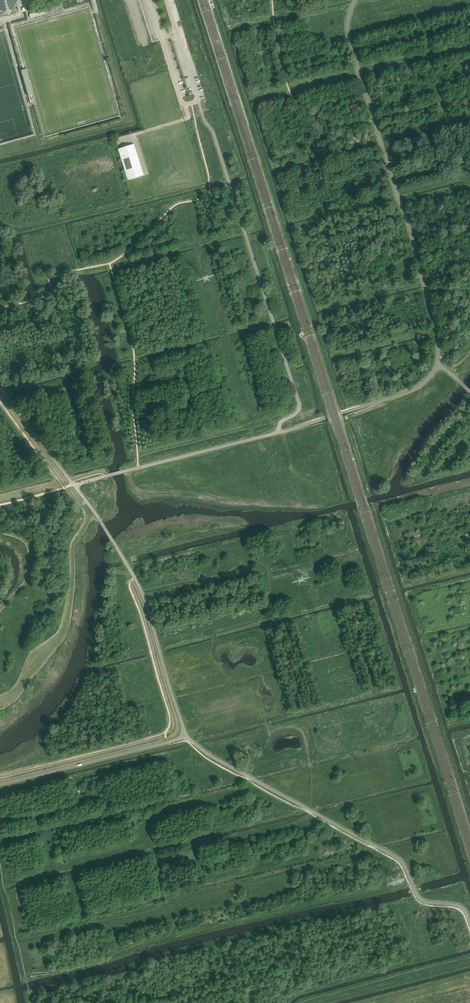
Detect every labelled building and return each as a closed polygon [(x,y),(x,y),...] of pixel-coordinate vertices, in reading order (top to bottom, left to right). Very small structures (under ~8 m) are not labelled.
[(5,16),(6,17),(7,17),(8,17),(9,16),(10,16),(11,16),(11,15),(12,15),(19,13),(15,1),(16,0),(0,0),(0,18),(5,16)] [(135,146),(119,151),(128,179),(144,175),(139,160),(135,146)]
